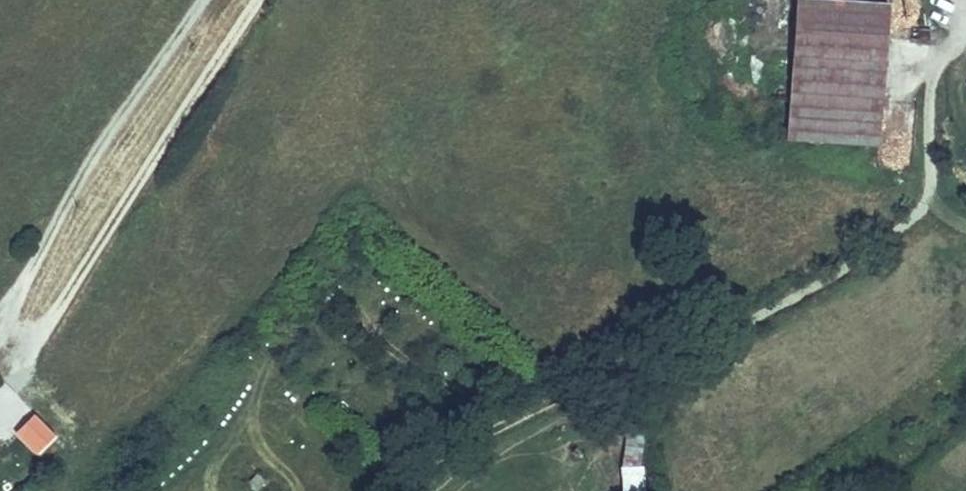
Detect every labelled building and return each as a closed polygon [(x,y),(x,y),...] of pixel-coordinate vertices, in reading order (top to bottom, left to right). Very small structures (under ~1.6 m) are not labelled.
[(880,149),(888,10),(796,5),(788,144),(880,149)] [(641,463),(643,439),(626,438),(624,462),(641,463)] [(644,464),(620,465),(621,490),(645,490),(644,464)]
